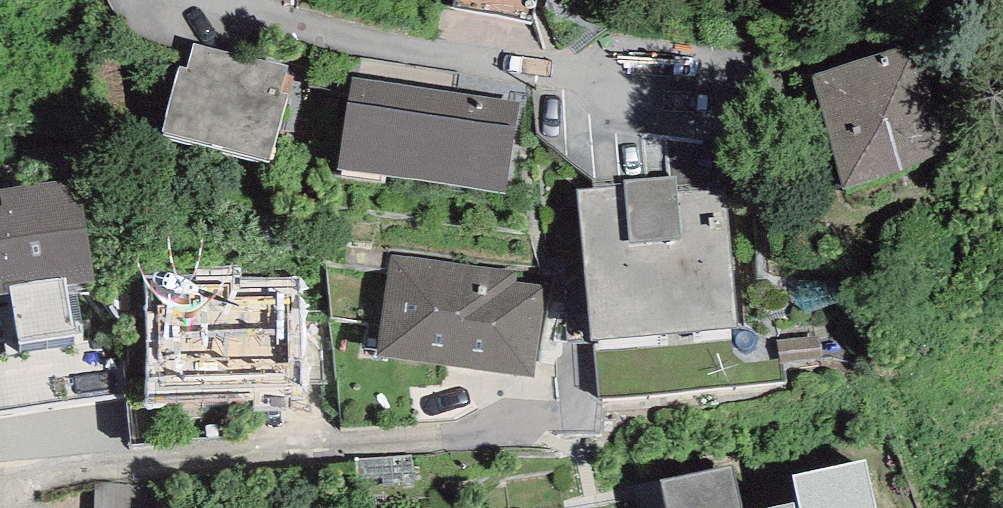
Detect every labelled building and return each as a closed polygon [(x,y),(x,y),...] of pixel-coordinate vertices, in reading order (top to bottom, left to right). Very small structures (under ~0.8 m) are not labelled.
[(533,22),(537,0),(454,0),(453,7),(533,22)] [(181,67),(163,133),(270,162),(288,95),(281,92),(289,67),(195,43),(187,69),(181,67)] [(812,74),(844,188),(946,162),(910,46),(812,74)] [(520,103),(352,77),(338,169),(505,194),(520,103)] [(578,188),(591,341),(738,328),(728,187),(679,190),(677,177),(626,179),(626,186),(578,188)] [(11,292),(21,343),(83,334),(78,293),(89,291),(88,283),(94,282),(78,178),(0,189),(0,191),(2,205),(0,205),(0,294),(11,292)] [(392,255),(378,356),(535,377),(544,286),(516,282),(518,270),(392,255)] [(148,276),(148,288),(148,392),(304,387),(300,279),(243,278),(242,267),(198,268),(198,276),(148,276)] [(865,460),(794,476),(801,507),(876,507),(865,460)] [(733,466),(662,481),(668,507),(742,507),(733,466)] [(166,482),(97,482),(96,507),(167,507),(166,482)]
